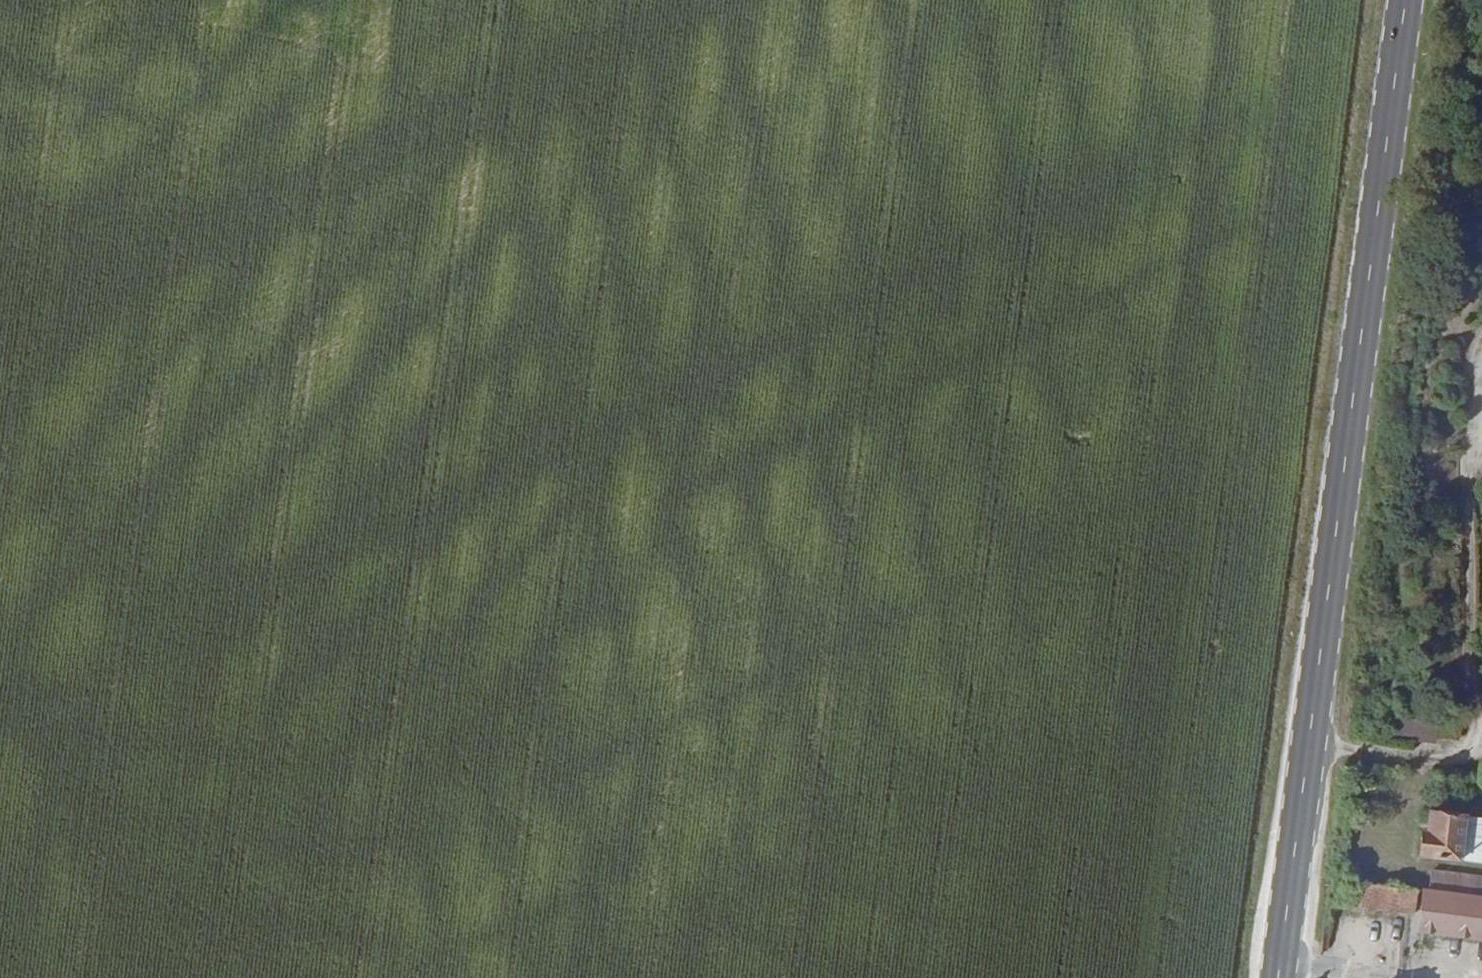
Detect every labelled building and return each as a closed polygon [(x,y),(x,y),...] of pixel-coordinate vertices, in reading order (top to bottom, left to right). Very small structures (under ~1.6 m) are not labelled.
[(1434,742),(1437,723),(1400,718),(1397,737),(1434,742)] [(1425,829),(1421,856),(1481,864),(1481,817),(1432,811),(1430,829),(1425,829)] [(1431,876),(1429,891),(1427,891),(1421,935),(1481,943),(1481,883),(1431,876)] [(1412,912),(1415,887),(1330,877),(1329,889),(1350,892),(1348,904),(1412,912)]
